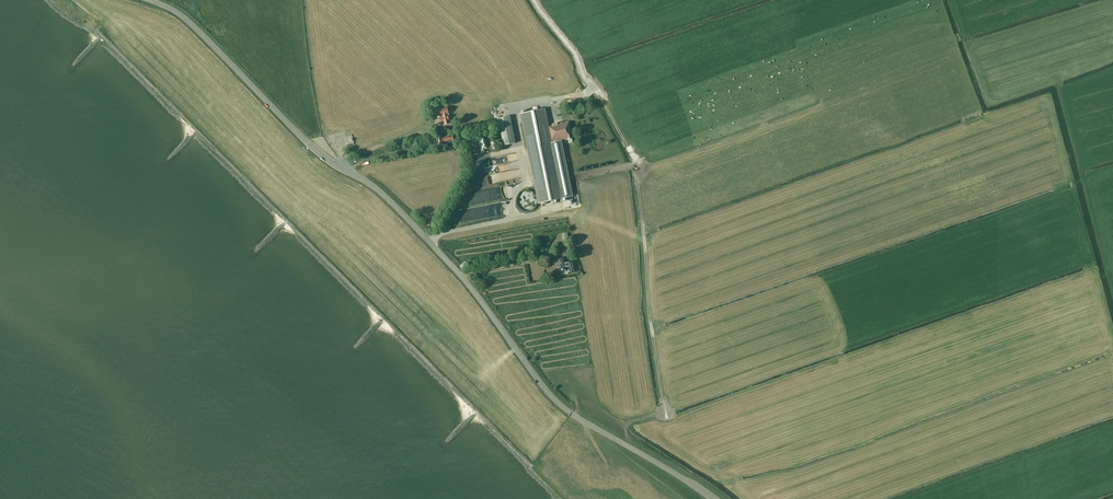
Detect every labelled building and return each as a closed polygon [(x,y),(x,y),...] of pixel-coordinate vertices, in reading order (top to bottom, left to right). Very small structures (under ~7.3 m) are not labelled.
[(449,114),(447,107),(436,110),(438,118),(439,118),(440,123),(443,122),(444,125),(450,124),(448,115),(447,115),(449,114)] [(522,115),(539,203),(561,199),(557,175),(565,173),(559,141),(572,139),(569,122),(561,124),(561,123),(548,126),(545,111),(522,115)] [(510,116),(498,119),(503,146),(515,143),(510,116)] [(442,136),(435,137),(436,145),(443,144),(443,143),(445,143),(445,145),(452,144),(451,141),(453,141),(452,135),(442,137),(442,136)] [(574,272),(573,262),(567,263),(566,258),(557,260),(558,268),(560,268),(561,273),(561,272),(562,275),(568,274),(568,273),(574,272)]
